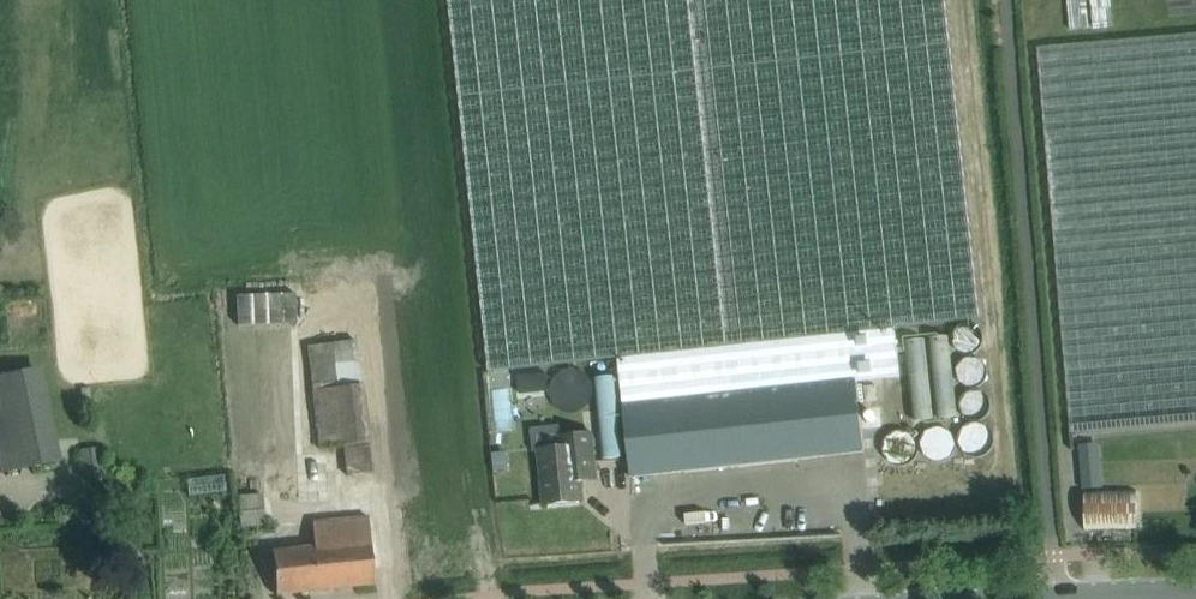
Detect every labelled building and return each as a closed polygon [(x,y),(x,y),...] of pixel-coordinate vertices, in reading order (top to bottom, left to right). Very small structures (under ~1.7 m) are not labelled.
[(631,477),(863,452),(850,332),(980,318),(945,0),(449,0),(489,371),(618,357),(631,477)] [(1102,27),(1117,26),(1116,0),(1101,0),(1102,27)] [(1195,422),(1195,33),(1037,47),(1070,433),(1195,422)] [(295,293),(236,296),(237,325),(296,323),(295,293)] [(343,447),(346,477),(371,474),(361,386),(360,386),(354,340),(305,346),(317,450),(343,447)] [(961,341),(942,342),(944,424),(963,423),(961,341)] [(916,361),(936,359),(935,342),(915,343),(916,361)] [(2,473),(62,461),(41,367),(0,376),(0,464),(2,473)] [(939,375),(921,376),(923,424),(941,424),(939,375)] [(529,377),(530,410),(557,408),(555,376),(529,377)] [(498,392),(498,437),(523,436),(522,392),(498,392)] [(538,450),(541,479),(544,502),(530,504),(530,505),(583,500),(580,479),(583,475),(583,472),(596,471),(592,433),(559,436),(560,447),(538,450)] [(1097,444),(1078,445),(1082,490),(1101,488),(1099,466),(1097,444)] [(110,453),(91,454),(93,477),(112,476),(110,453)] [(236,483),(198,481),(197,505),(235,506),(236,483)] [(261,494),(237,496),(240,527),(264,525),(261,494)] [(374,584),(367,516),(311,522),(313,547),(272,551),(277,594),(374,584)]
